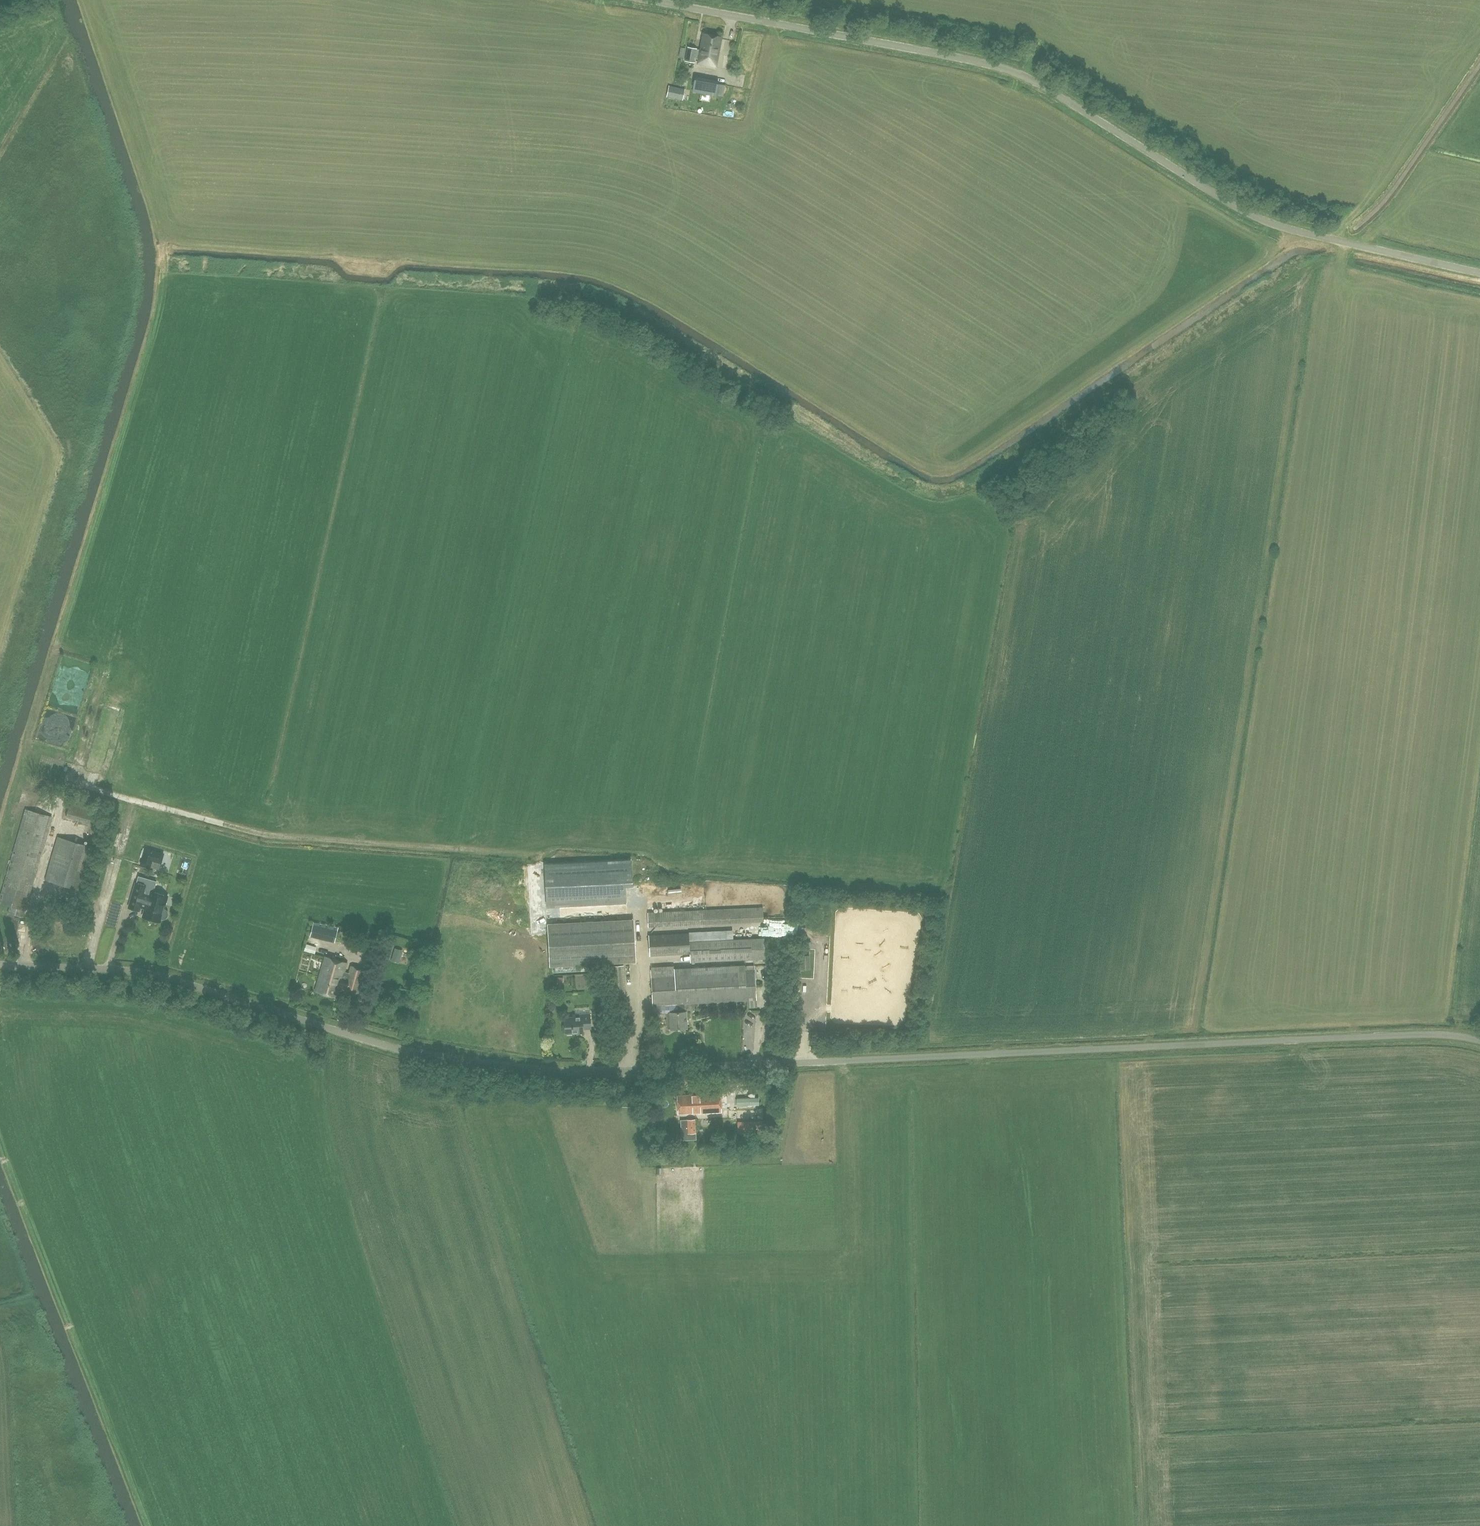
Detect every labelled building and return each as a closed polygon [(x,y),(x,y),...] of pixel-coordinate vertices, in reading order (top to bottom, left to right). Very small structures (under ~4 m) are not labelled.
[(697,63),(715,67),(721,37),(703,33),(700,50),(687,47),(685,61),(693,63),(695,54),(699,54),(697,63)] [(718,84),(716,95),(723,96),(725,85),(718,84)] [(684,88),(668,86),(667,96),(682,100),(684,88)] [(94,773),(100,775),(103,767),(97,765),(94,773)] [(10,905),(8,912),(23,917),(52,816),(25,808),(0,892),(0,902),(10,905)] [(95,847),(57,836),(45,879),(82,890),(95,847)] [(185,882),(167,877),(160,904),(178,908),(185,882)] [(739,923),(765,923),(765,915),(739,915),(739,923)] [(634,918),(548,923),(550,965),(636,960),(634,918)] [(335,942),(339,927),(313,921),(310,936),(335,942)] [(700,939),(709,939),(708,932),(692,933),(692,941),(700,940),(700,939)] [(690,953),(690,941),(688,933),(649,935),(650,956),(690,953)] [(764,938),(690,941),(690,953),(691,962),(765,958),(764,938)] [(803,955),(803,969),(812,969),(813,955),(803,955)] [(325,957),(315,991),(337,997),(340,987),(357,992),(363,971),(350,967),(346,982),(342,981),(347,964),(325,957)] [(622,964),(606,965),(608,1001),(624,1000),(622,964)] [(742,964),(742,965),(651,969),(651,971),(652,1004),(677,1003),(686,1003),(757,1000),(755,964),(742,964)] [(686,1011),(686,1003),(677,1003),(677,1011),(666,1012),(668,1027),(670,1027),(670,1028),(687,1027),(687,1011),(686,1011)] [(564,1017),(564,1024),(563,1024),(562,1025),(563,1031),(564,1032),(565,1032),(565,1033),(583,1032),(583,1028),(591,1028),(590,1014),(573,1014),(574,1016),(564,1017)] [(696,1094),(678,1095),(679,1113),(697,1112),(722,1111),(721,1108),(721,1092),(696,1093),(696,1094)] [(697,1133),(696,1119),(687,1119),(688,1133),(697,1133)] [(762,1134),(762,1122),(756,1121),(756,1126),(737,1126),(737,1133),(762,1134)]
